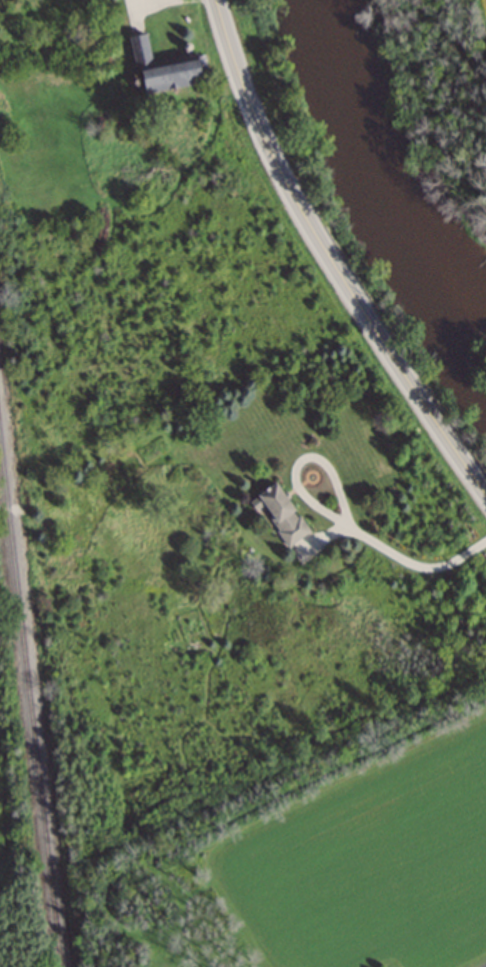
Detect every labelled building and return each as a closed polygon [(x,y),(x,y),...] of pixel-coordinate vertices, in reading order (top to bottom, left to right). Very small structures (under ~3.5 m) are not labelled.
[(129,38),(134,69),(151,66),(147,36),(129,38)] [(204,86),(201,61),(141,70),(144,95),(204,86)] [(287,548),(308,536),(278,485),(258,497),(287,548)]
